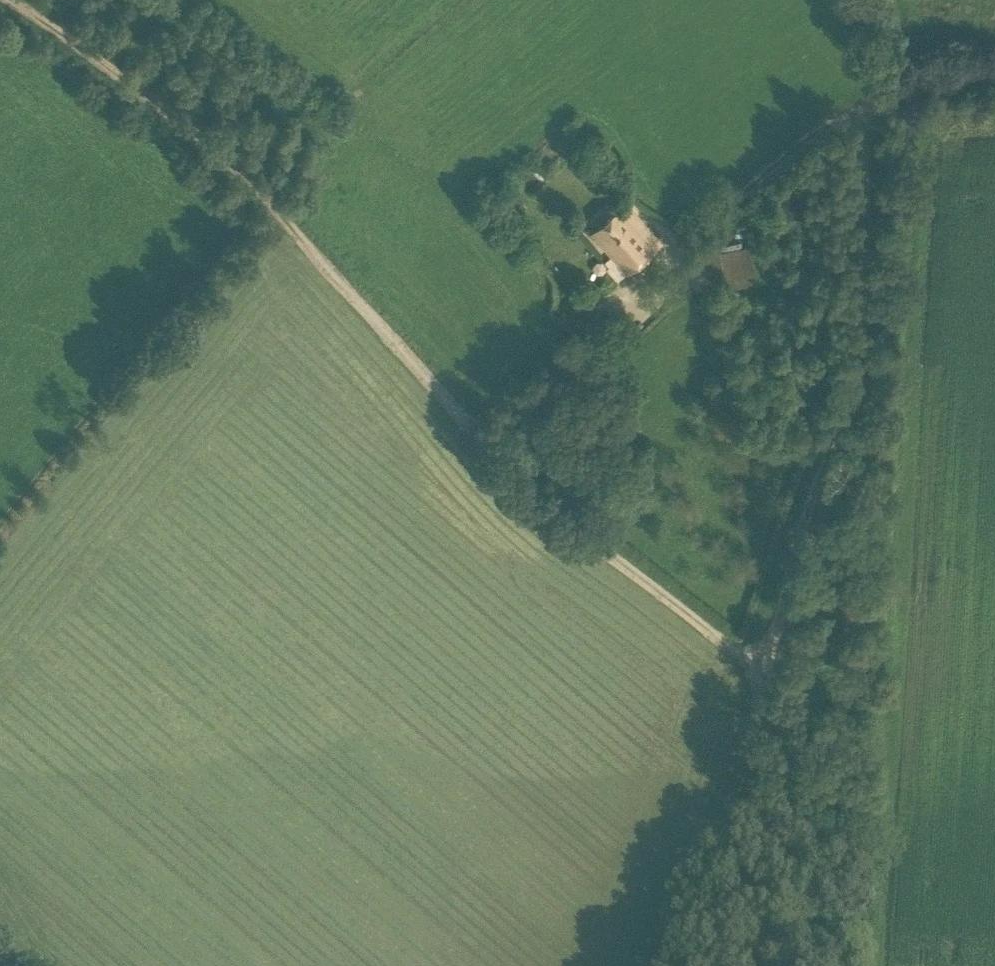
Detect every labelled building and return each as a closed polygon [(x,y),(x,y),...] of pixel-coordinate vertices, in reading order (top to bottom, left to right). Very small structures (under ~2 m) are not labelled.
[(620,203),(587,233),(623,273),(656,243),(620,203)] [(749,245),(721,251),(728,290),(757,284),(749,245)] [(745,525),(743,513),(729,515),(731,528),(745,525)]
